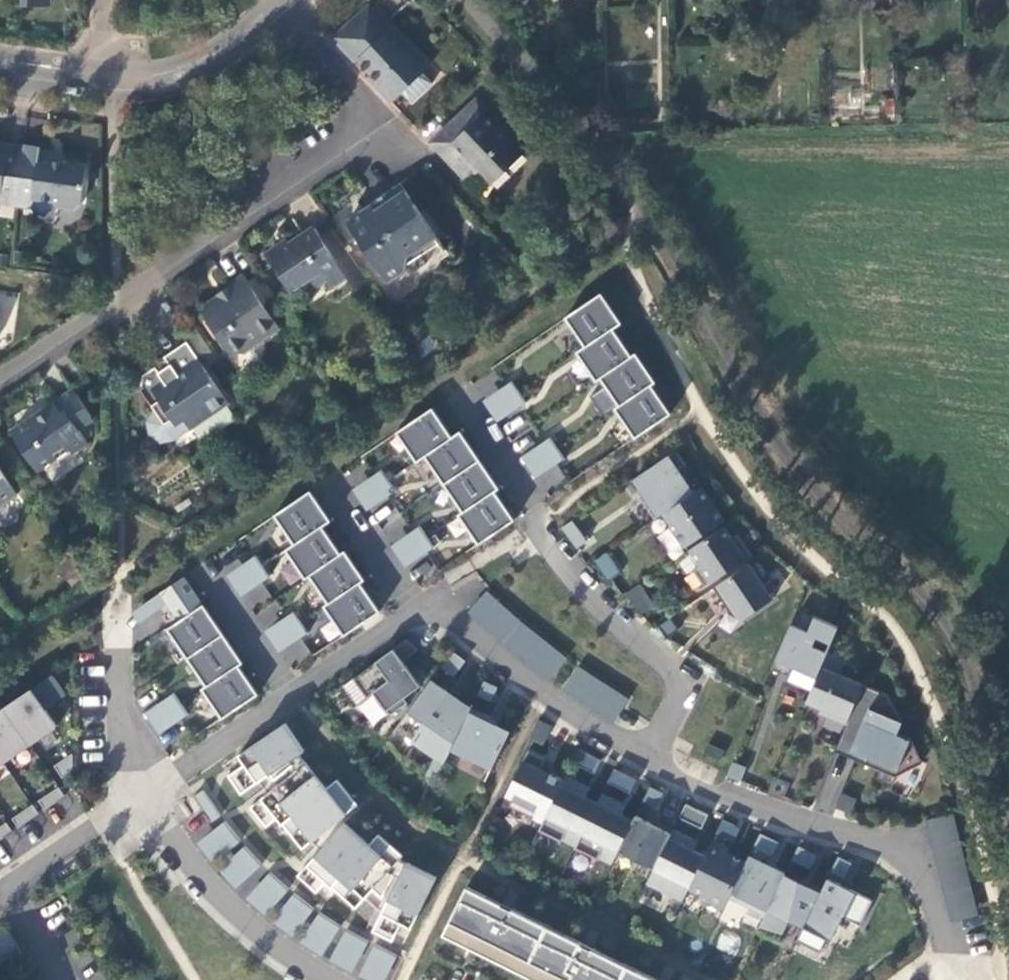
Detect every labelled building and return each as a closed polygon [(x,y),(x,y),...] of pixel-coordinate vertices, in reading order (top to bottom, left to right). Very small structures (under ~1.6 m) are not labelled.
[(27,8),(26,0),(11,0),(11,9),(27,8)] [(370,5),(332,40),(355,65),(359,61),(346,47),(378,19),(389,30),(392,28),(370,5)] [(430,67),(392,28),(389,30),(378,19),(346,47),(359,61),(377,80),(376,87),(391,104),(402,93),(412,104),(432,84),(422,74),(430,67)] [(444,152),(470,180),(489,163),(503,177),(524,157),(473,105),(454,123),(463,134),(444,152)] [(435,141),(444,152),(463,134),(454,123),(435,141)] [(24,152),(6,149),(5,155),(0,154),(0,199),(2,200),(17,202),(24,152)] [(42,155),(24,152),(17,202),(32,204),(50,206),(54,212),(71,214),(81,207),(86,166),(41,160),(42,155)] [(87,161),(42,155),(41,160),(86,166),(87,161)] [(470,180),(467,182),(481,198),(503,177),(489,163),(470,180)] [(388,283),(408,270),(410,257),(425,259),(443,246),(403,189),(384,201),(387,203),(376,212),(372,207),(364,213),(365,214),(349,226),(388,283)] [(387,203),(384,201),(384,199),(372,207),(376,212),(387,203)] [(17,208),(17,202),(2,200),(1,205),(17,208)] [(32,204),(17,202),(17,208),(31,210),(32,204)] [(348,223),(349,226),(365,214),(364,213),(348,223)] [(299,235),(288,242),(292,247),(285,252),(281,248),(268,256),(292,293),(306,284),(310,290),(329,279),(326,274),(341,265),(357,290),(369,283),(334,231),(323,239),(317,230),(301,238),(299,235)] [(292,247),(288,242),(281,248),(285,252),(292,247)] [(410,257),(408,270),(411,275),(428,263),(425,259),(410,257)] [(279,327),(267,308),(249,281),(244,273),(227,284),(232,291),(219,300),(216,297),(204,304),(203,316),(228,351),(241,354),(279,327)] [(267,308),(278,300),(261,275),(249,281),(267,308)] [(620,324),(600,295),(565,319),(585,348),(612,330),(620,324)] [(600,379),(631,358),(612,330),(585,348),(577,354),(596,382),(600,379)] [(204,372),(217,362),(196,331),(185,338),(186,340),(161,357),(166,365),(154,372),(151,368),(136,379),(134,383),(139,388),(138,390),(151,408),(144,426),(147,437),(158,444),(173,441),(226,405),(204,372)] [(600,379),(619,407),(650,386),(654,383),(635,355),(631,358),(600,379)] [(504,388),(518,409),(525,404),(511,383),(504,388)] [(615,410),(636,439),(670,415),(650,386),(619,407),(615,410)] [(518,409),(504,388),(483,402),(497,423),(518,409)] [(57,406),(76,393),(73,389),(53,401),(57,406)] [(91,415),(76,393),(57,406),(53,401),(44,408),(47,412),(38,419),(34,414),(15,427),(14,440),(35,469),(44,470),(69,453),(76,454),(87,446),(85,442),(96,434),(89,417),(91,415)] [(44,408),(34,414),(38,419),(47,412),(44,408)] [(431,409),(397,433),(417,462),(425,457),(452,439),(431,409)] [(425,457),(444,485),(479,461),(460,433),(452,439),(425,457)] [(542,444),(556,465),(564,460),(550,439),(542,444)] [(556,465),(542,444),(521,458),(535,479),(556,465)] [(664,514),(693,494),(678,471),(685,466),(676,452),(634,480),(643,494),(638,497),(654,520),(664,514)] [(444,485),(463,513),(494,492),(498,489),(479,461),(444,485)] [(18,496),(0,470),(0,508),(18,496)] [(382,471),(373,477),(387,498),(396,492),(382,471)] [(367,512),(387,498),(373,477),(352,491),(367,512)] [(693,494),(664,514),(672,525),(669,527),(684,549),(723,522),(701,489),(693,494)] [(274,516),(295,545),(322,527),(330,521),(310,492),(274,516)] [(459,516),(479,546),(514,522),(494,492),(463,513),(459,516)] [(561,529),(575,550),(586,543),(571,522),(561,529)] [(309,576),(341,555),(322,527),(295,545),(287,551),(305,579),(309,576)] [(419,527),(411,533),(425,553),(434,548),(419,527)] [(693,571),(704,588),(750,556),(737,535),(731,539),(723,528),(688,552),(699,568),(693,571)] [(405,568),(425,553),(411,533),(390,547),(405,568)] [(309,576),(328,605),(360,583),(364,581),(345,552),(341,555),(309,576)] [(593,563),(606,583),(618,575),(605,555),(593,563)] [(256,557),(247,562),(261,583),(270,577),(256,557)] [(241,597),(261,583),(247,562),(226,576),(241,597)] [(752,562),(713,589),(724,606),(731,607),(741,621),(772,600),(759,581),(763,578),(752,562)] [(345,637),(381,613),(360,583),(328,605),(325,607),(345,637)] [(627,593),(641,614),(653,606),(639,585),(627,593)] [(153,600),(160,610),(168,605),(162,594),(153,600)] [(470,611),(482,621),(495,605),(483,595),(470,611)] [(482,621),(493,630),(506,615),(495,605),(482,621)] [(242,664),(203,606),(168,629),(207,687),(203,690),(223,720),(258,697),(238,667),(242,664)] [(294,613),(285,619),(300,639),(308,634),(294,613)] [(493,630),(505,640),(518,624),(506,615),(493,630)] [(792,669),(816,679),(827,653),(838,628),(811,617),(805,632),(790,626),(771,670),(788,677),(792,669)] [(280,654),(300,639),(285,619),(265,634),(280,654)] [(669,619),(657,627),(665,640),(678,631),(669,619)] [(505,640),(517,650),(530,634),(518,624),(505,640)] [(517,650),(528,660),(542,644),(530,634),(517,650)] [(407,639),(352,678),(367,698),(374,693),(390,715),(408,703),(404,698),(421,685),(402,660),(418,649),(407,639)] [(528,660),(540,669),(553,654),(542,644),(528,660)] [(839,676),(846,660),(827,653),(816,679),(807,702),(829,711),(827,716),(846,724),(862,686),(839,676)] [(540,669),(552,679),(565,663),(553,654),(540,669)] [(565,688),(577,696),(589,678),(576,670),(565,688)] [(577,696),(590,704),(601,686),(589,678),(577,696)] [(447,691),(432,680),(397,728),(445,763),(450,751),(471,708),(456,698),(455,700),(446,694),(447,691)] [(497,687),(485,681),(478,694),(491,701),(497,687)] [(590,704),(602,713),(614,695),(601,686),(590,704)] [(846,724),(838,744),(868,757),(865,764),(895,776),(922,762),(910,739),(897,733),(901,721),(887,696),(862,686),(846,724)] [(56,727),(31,691),(0,712),(0,766),(56,727)] [(166,700),(180,721),(188,716),(173,695),(166,700)] [(602,713),(615,721),(627,703),(614,695),(602,713)] [(180,721),(166,700),(145,713),(159,735),(180,721)] [(471,708),(450,751),(470,761),(472,758),(492,768),(510,733),(488,722),(490,717),(471,708)] [(542,746),(551,726),(538,720),(529,740),(542,746)] [(277,819),(302,850),(357,806),(337,780),(326,789),(299,756),(304,752),(285,724),(238,757),(244,766),(241,768),(228,777),(241,796),(258,784),(262,790),(246,804),(266,829),(277,819)] [(708,743),(704,753),(720,760),(725,751),(708,743)] [(542,770),(548,759),(530,750),(507,795),(531,808),(535,801),(551,809),(565,781),(542,770)] [(594,757),(581,750),(574,763),(588,769),(594,757)] [(818,809),(836,813),(850,756),(832,752),(818,809)] [(603,760),(594,757),(588,769),(597,773),(603,760)] [(56,765),(62,778),(76,772),(70,758),(56,765)] [(627,775),(614,768),(608,781),(621,788),(627,775)] [(636,780),(627,775),(621,788),(630,793),(636,780)] [(551,809),(547,817),(569,827),(570,824),(584,831),(597,803),(579,793),(583,785),(567,777),(565,781),(551,809)] [(40,802),(45,810),(65,797),(59,789),(40,802)] [(850,814),(856,799),(840,792),(834,807),(850,814)] [(201,793),(193,798),(211,824),(219,818),(201,793)] [(619,802),(602,794),(597,803),(584,831),(582,833),(604,845),(606,841),(620,848),(633,821),(614,811),(619,802)] [(700,830),(707,814),(684,805),(678,821),(700,830)] [(13,820),(19,828),(38,815),(32,807),(13,820)] [(633,821),(620,848),(618,852),(654,869),(671,834),(635,817),(633,821)] [(930,822),(954,922),(973,917),(949,817),(930,822)] [(716,834),(728,840),(735,827),(723,821),(716,834)] [(13,832),(7,824),(0,829),(0,841),(13,832)] [(365,900),(377,911),(367,930),(392,941),(400,925),(411,930),(436,878),(402,862),(400,860),(403,857),(379,835),(369,846),(345,824),(297,876),(316,894),(325,883),(355,910),(365,900)] [(223,825),(215,831),(231,850),(238,844),(223,825)] [(211,866),(231,850),(215,831),(195,846),(211,866)] [(672,831),(671,834),(654,869),(646,885),(682,902),(689,888),(704,857),(686,848),(690,840),(672,831)] [(754,848),(771,857),(778,844),(760,835),(754,848)] [(712,842),(704,857),(689,888),(707,897),(705,902),(722,911),(729,897),(745,864),(721,852),(723,847),(712,842)] [(799,846),(792,859),(810,868),(817,855),(799,846)] [(243,848),(236,855),(252,874),(260,867),(243,848)] [(233,890),(252,874),(236,855),(217,871),(233,890)] [(745,864),(729,897),(765,915),(785,874),(749,856),(745,864)] [(830,873),(843,879),(850,864),(838,858),(830,873)] [(821,892),(785,874),(765,915),(763,918),(785,929),(790,919),(804,926),(821,892)] [(269,875),(262,882),(280,900),(287,892),(269,875)] [(821,892),(804,926),(796,942),(819,953),(838,915),(860,926),(872,902),(827,880),(821,892)] [(263,918),(280,900),(262,882),(245,901),(263,918)] [(466,887),(442,936),(470,950),(475,941),(487,947),(483,955),(482,956),(484,957),(485,956),(484,955),(488,948),(501,954),(496,963),(531,979),(654,979),(466,887)] [(293,896),(287,904),(307,919),(313,911),(293,896)] [(292,939),(307,919),(287,904),(271,924),(292,939)] [(318,915),(312,924),(334,937),(339,928),(318,915)] [(320,958),(334,937),(312,924),(299,945),(320,958)] [(23,953),(11,932),(0,939),(0,962),(23,953)] [(345,932),(341,941),(363,952),(368,944),(345,932)] [(351,975),(363,952),(341,941),(329,963),(351,975)] [(374,946),(369,955),(392,966),(396,957),(374,946)] [(392,966),(369,955),(358,978),(363,979),(385,979),(392,966)]
